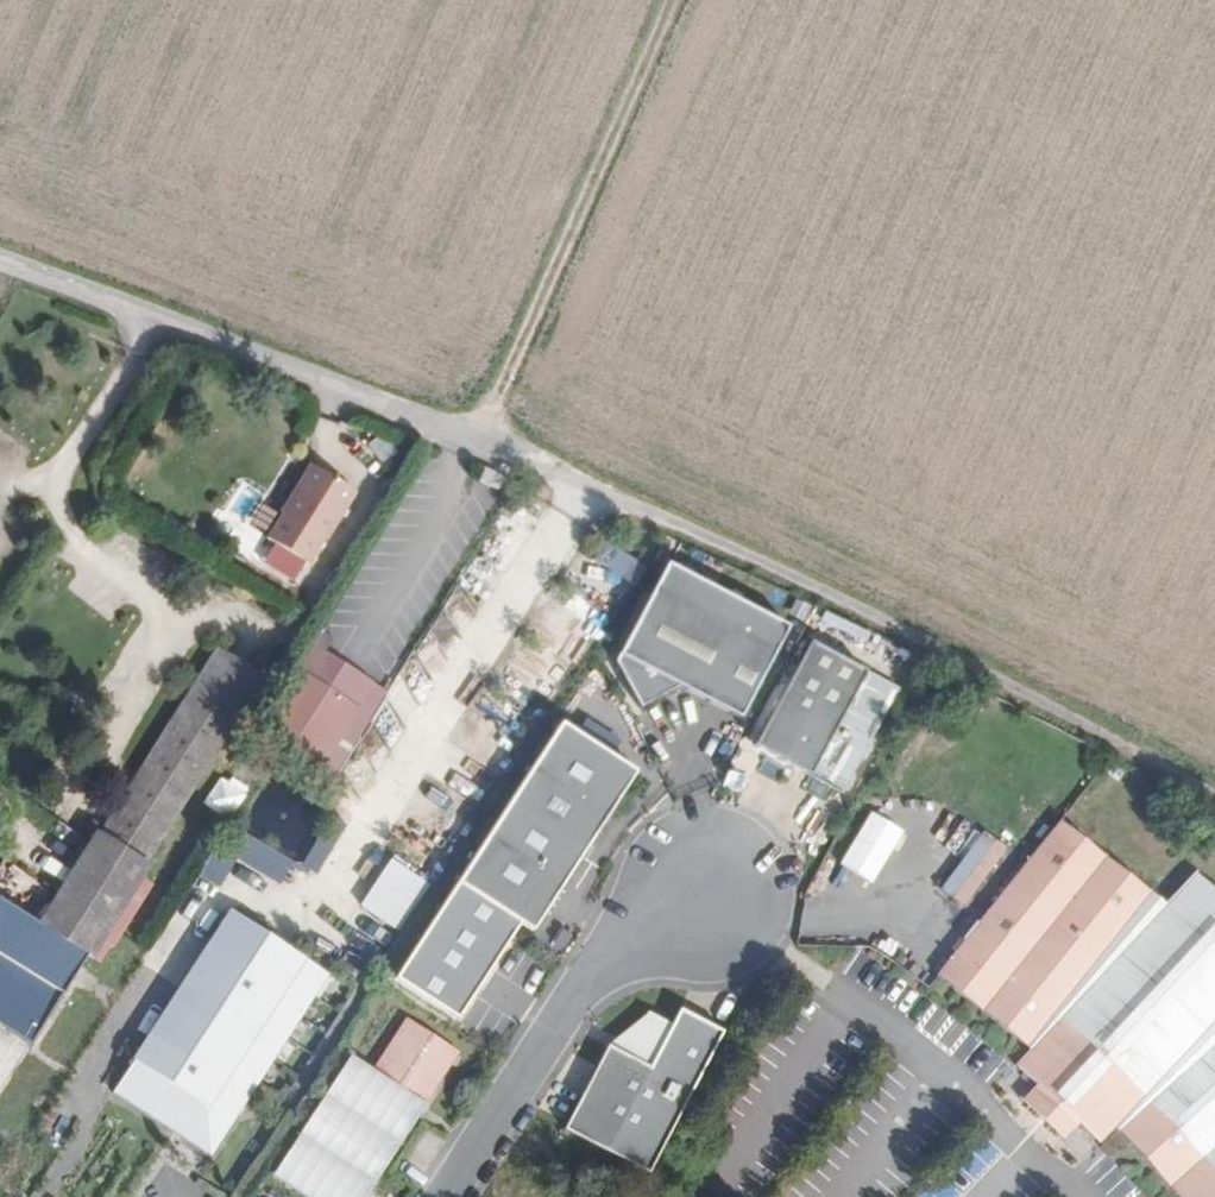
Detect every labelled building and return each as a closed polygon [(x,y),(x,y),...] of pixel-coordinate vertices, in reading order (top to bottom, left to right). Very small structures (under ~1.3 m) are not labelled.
[(308,466),(278,514),(281,515),(265,540),(305,565),(321,540),(323,542),(353,493),(308,466)] [(482,468),(477,480),(497,490),(503,478),(482,468)] [(639,709),(679,687),(739,719),(787,627),(666,563),(614,662),(639,709)] [(902,694),(813,643),(792,680),(787,690),(755,745),(769,753),(820,782),(833,790),(843,795),(902,694)] [(128,920),(114,912),(117,908),(128,914),(134,906),(136,907),(150,885),(137,877),(146,862),(263,679),(215,648),(98,835),(95,834),(38,925),(0,900),(0,1023),(31,1043),(87,955),(98,962),(108,946),(111,948),(128,920)] [(315,648),(302,669),(365,709),(378,688),(315,648)] [(317,775),(358,710),(358,709),(295,670),(254,735),(317,775)] [(787,690),(792,680),(781,674),(775,683),(787,690)] [(323,779),(364,714),(358,710),(317,775),(323,779)] [(579,730),(601,747),(610,735),(588,718),(579,730)] [(632,778),(636,772),(561,723),(456,883),(520,924),(532,932),(557,893),(632,778)] [(754,759),(740,749),(730,764),(745,774),(754,759)] [(1164,904),(1059,820),(936,975),(1029,1049),(1164,904)] [(215,844),(197,873),(219,886),(237,858),(215,844)] [(430,883),(391,855),(357,903),(396,931),(430,883)] [(1194,872),(1164,904),(1029,1049),(1020,1059),(1015,1065),(1036,1085),(1079,1126),(1100,1144),(1115,1129),(1115,1128),(1214,1041),(1214,893),(1194,872)] [(520,924),(456,883),(393,979),(459,1020),(465,1010),(520,924)] [(232,914),(114,1100),(215,1163),(333,977),(232,914)] [(563,1130),(647,1174),(726,1024),(679,1002),(672,1018),(649,1009),(607,1046),(563,1130)] [(406,1018),(372,1070),(384,1078),(410,1038),(440,1057),(414,1097),(426,1104),(459,1052),(406,1018)] [(384,1078),(372,1070),(350,1056),(272,1176),(304,1196),(366,1196),(426,1104),(414,1097),(440,1057),(410,1038),(384,1078)] [(1115,1128),(1177,1196),(1214,1196),(1214,1041),(1115,1128)] [(1079,1126),(1036,1085),(1021,1101),(1044,1123),(1064,1141),(1079,1126)]
